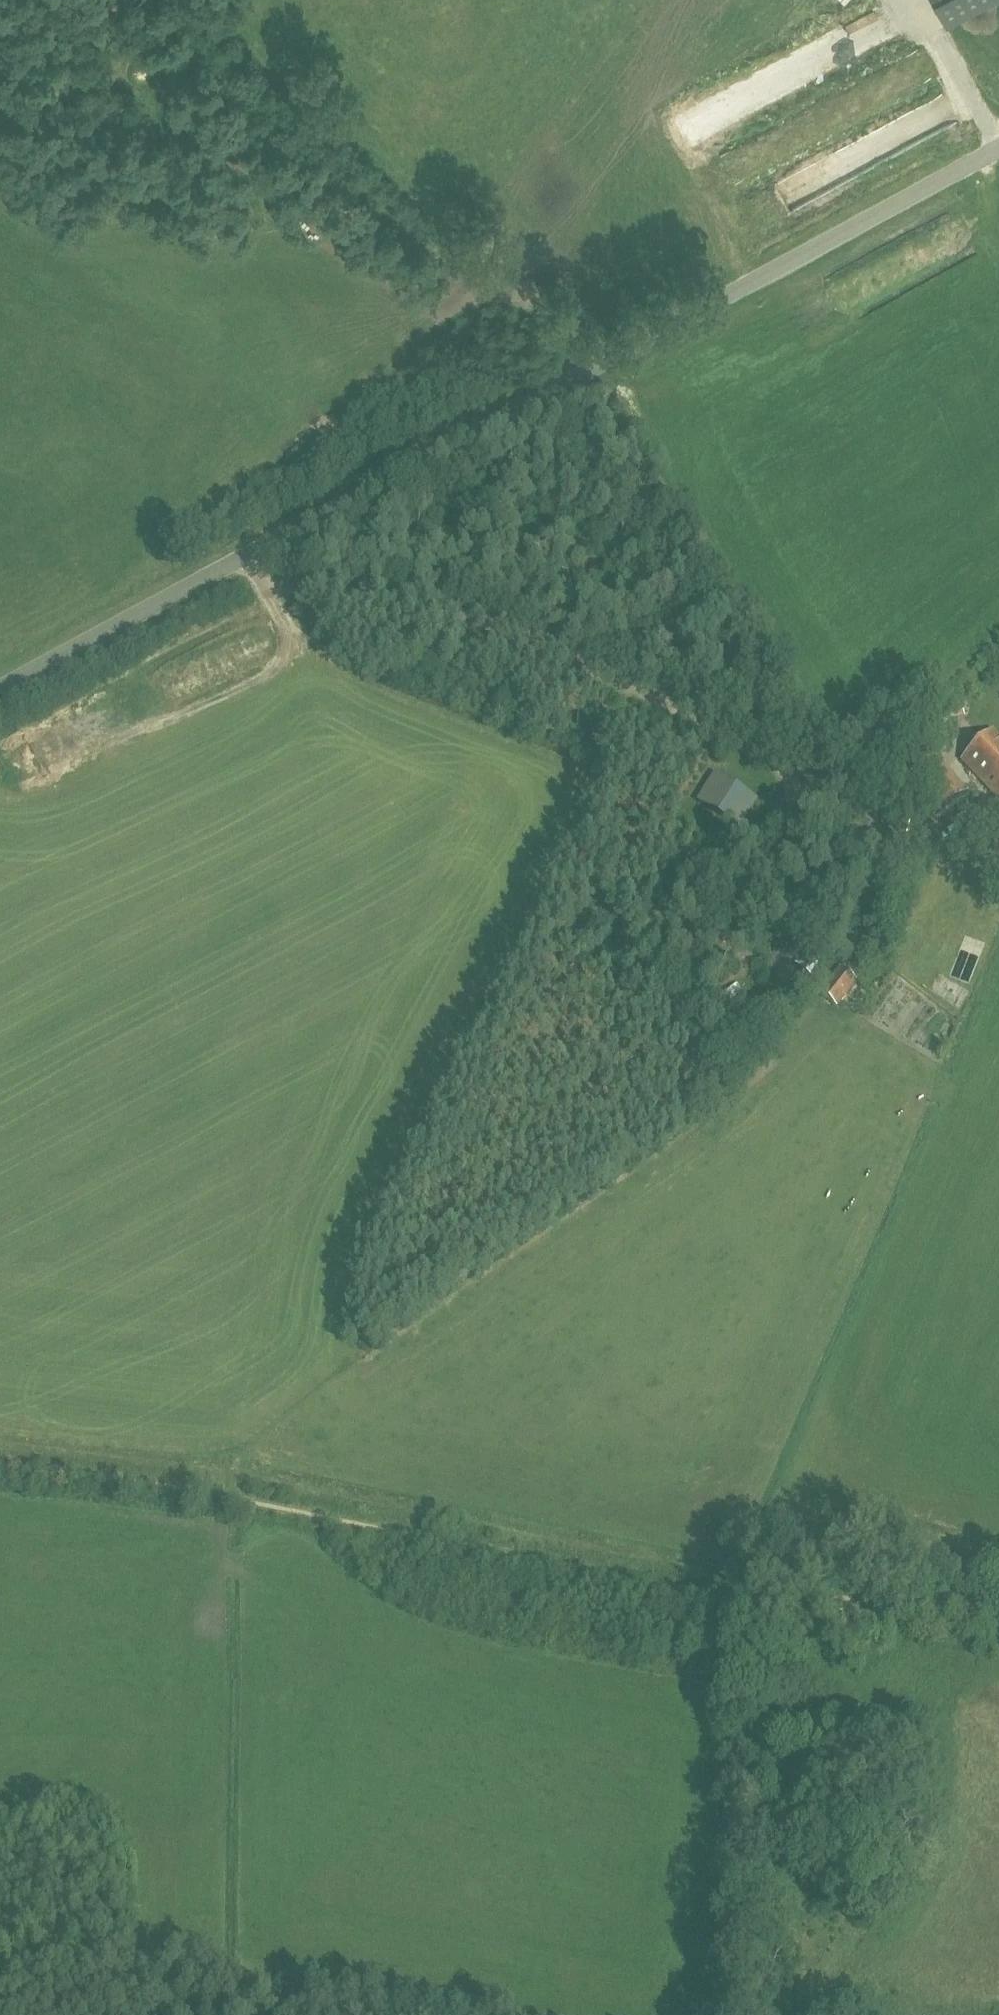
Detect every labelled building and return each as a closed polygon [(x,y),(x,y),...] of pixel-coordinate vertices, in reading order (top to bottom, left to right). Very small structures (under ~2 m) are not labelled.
[(997,0),(933,0),(947,27),(997,0)] [(519,365),(532,358),(527,349),(515,356),(519,365)] [(992,731),(961,760),(998,800),(998,737),(992,731)] [(968,789),(937,751),(912,771),(930,794),(918,803),(931,819),(968,789)] [(824,955),(811,945),(796,964),(810,975),(824,955)] [(857,981),(841,969),(822,994),(837,1006),(857,981)]
